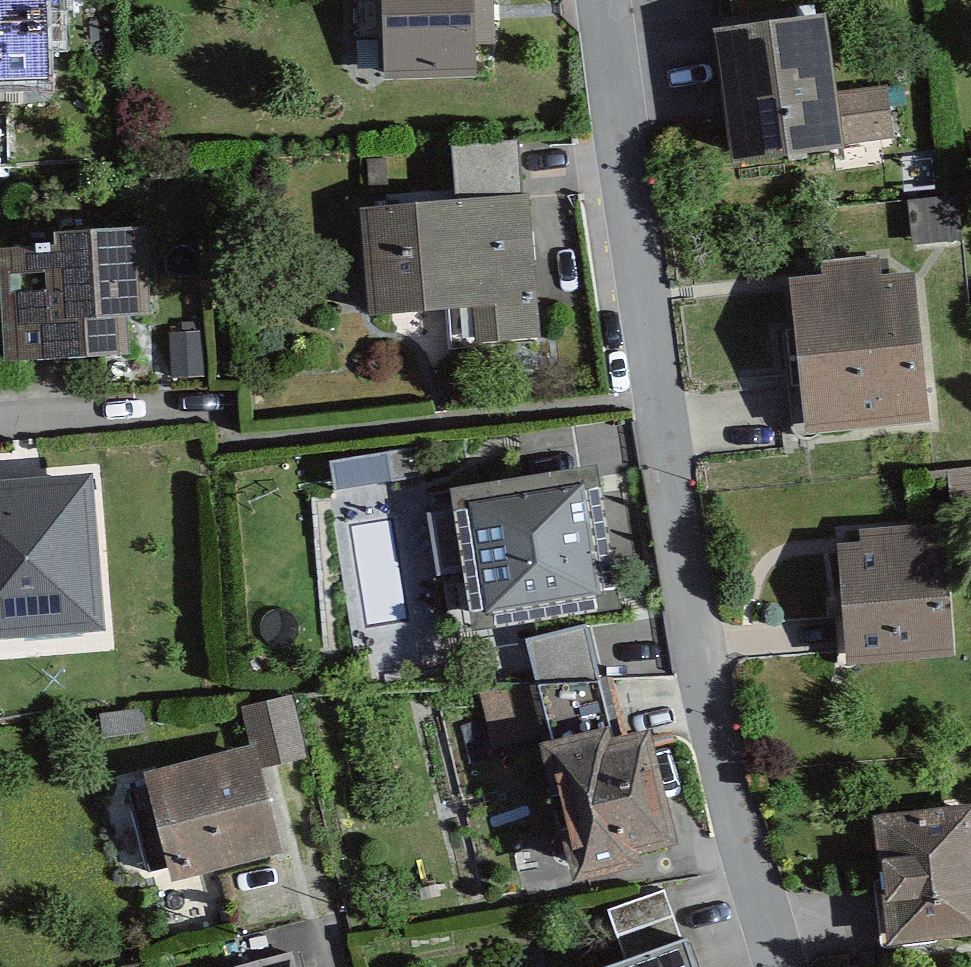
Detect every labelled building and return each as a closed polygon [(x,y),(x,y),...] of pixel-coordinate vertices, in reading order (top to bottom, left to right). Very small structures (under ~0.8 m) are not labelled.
[(47,86),(46,43),(60,42),(59,0),(0,0),(0,87),(47,86)] [(383,3),(361,5),(364,48),(383,47),(385,81),(483,75),(482,57),(502,56),(498,0),(383,0),(383,3)] [(826,17),(712,34),(732,169),(844,153),(844,147),(895,140),(887,87),(838,95),(826,17)] [(452,139),(453,188),(519,187),(518,138),(452,139)] [(529,197),(357,212),(366,322),(472,313),(475,350),(541,344),(529,197)] [(0,253),(0,254),(6,368),(133,361),(131,323),(149,322),(145,230),(59,235),(60,250),(0,253)] [(931,425),(914,273),(881,277),(879,257),(820,264),(821,279),(789,283),(805,439),(931,425)] [(168,334),(171,379),(205,376),(201,331),(168,334)] [(601,469),(453,492),(475,635),(624,612),(601,469)] [(98,477),(0,484),(0,645),(109,637),(98,477)] [(860,550),(837,552),(846,668),(955,659),(945,533),(920,535),(920,529),(858,533),(860,550)] [(546,683),(612,686),(595,622),(535,637),(546,683)] [(612,686),(546,683),(573,789),(558,793),(567,830),(580,827),(591,870),(675,849),(643,723),(622,728),(612,686)] [(306,758),(292,698),(254,707),(268,767),(306,758)] [(143,711),(106,717),(109,739),(146,733),(143,711)] [(271,855),(247,750),(144,774),(147,786),(128,790),(147,872),(170,867),(173,877),(271,855)] [(872,820),(887,949),(970,939),(970,808),(872,820)] [(667,893),(608,914),(627,966),(694,966),(667,893)]
